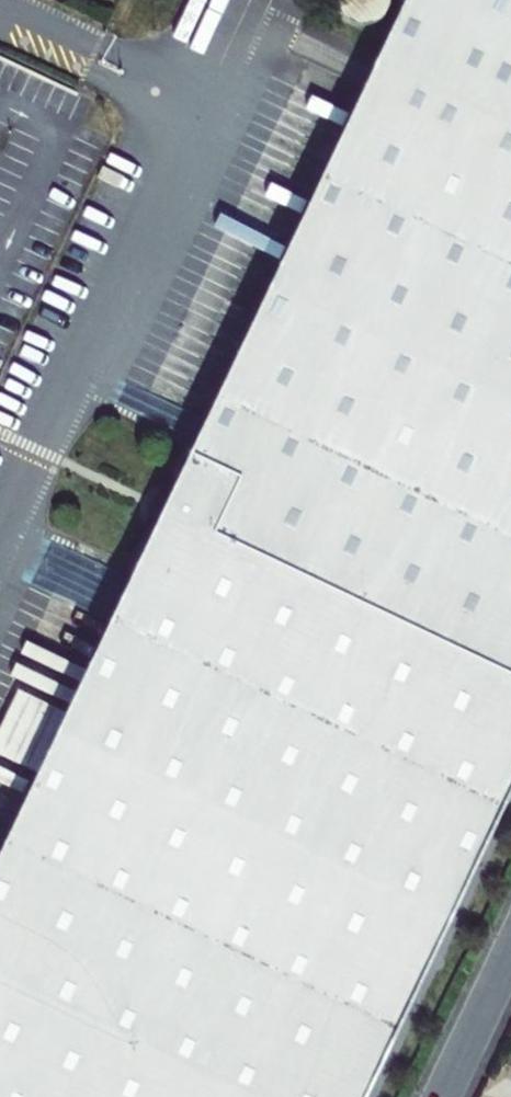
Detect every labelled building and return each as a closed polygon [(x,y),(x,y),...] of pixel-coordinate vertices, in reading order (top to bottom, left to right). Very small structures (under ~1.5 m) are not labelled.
[(0,855),(0,1096),(363,1096),(510,786),(510,0),(406,0),(0,855)] [(383,29),(385,0),(342,0),(340,27),(383,29)]
